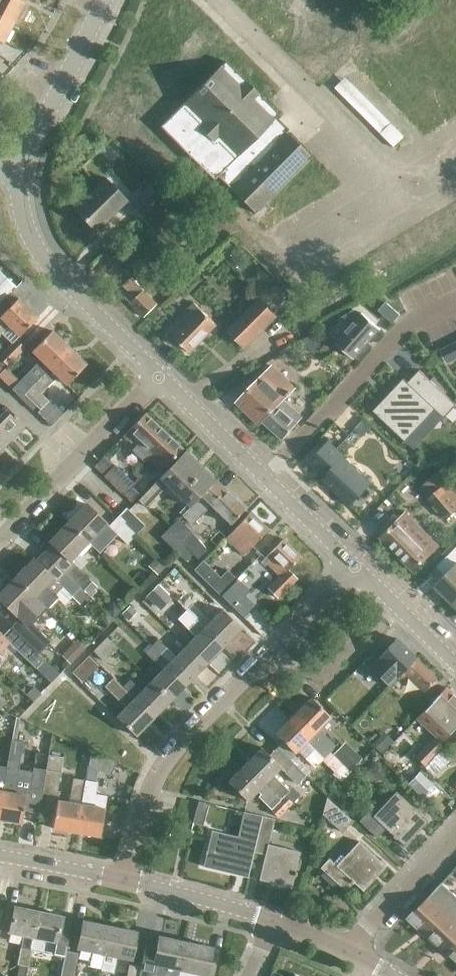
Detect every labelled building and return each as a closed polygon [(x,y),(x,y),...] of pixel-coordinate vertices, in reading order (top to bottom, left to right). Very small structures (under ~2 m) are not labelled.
[(13,22),(24,2),(20,0),(0,0),(0,15),(13,22)] [(3,43),(13,22),(0,15),(0,41),(3,43)] [(96,231),(128,199),(106,176),(73,208),(96,231)] [(139,214),(160,195),(149,184),(129,203),(139,214)] [(126,243),(119,250),(128,259),(135,253),(126,243)] [(11,285),(0,275),(0,297),(11,285)] [(145,317),(158,304),(132,278),(123,286),(129,292),(125,297),(145,317)] [(36,317),(17,297),(0,315),(0,331),(7,324),(18,336),(36,317)] [(245,347),(277,315),(259,298),(228,330),(245,347)] [(190,352),(217,324),(194,302),(167,330),(190,352)] [(393,322),(400,315),(394,309),(387,317),(393,322)] [(354,311),(341,319),(350,327),(335,343),(354,359),(380,329),(362,313),(359,316),(354,311)] [(15,385),(23,394),(68,347),(51,330),(31,350),(40,359),(15,385)] [(23,347),(15,339),(0,354),(0,359),(6,365),(23,347)] [(455,358),(455,343),(440,350),(447,363),(455,358)] [(32,402),(58,376),(66,384),(85,364),(68,347),(23,394),(32,402)] [(259,425),(262,421),(283,439),(287,435),(288,436),(290,433),(289,432),(297,424),(296,424),(302,417),(283,400),(295,388),(272,366),(236,403),(259,425)] [(419,370),(407,382),(403,379),(390,392),(392,394),(388,399),(386,397),(373,411),(405,441),(434,410),(443,418),(455,405),(419,370)] [(8,442),(25,424),(5,405),(0,410),(0,435),(8,442)] [(139,456),(163,431),(145,413),(124,435),(135,446),(132,449),(139,456)] [(163,431),(139,456),(144,461),(147,457),(160,470),(181,448),(163,431)] [(328,440),(308,463),(323,477),(321,480),(350,507),(372,483),(343,457),(345,455),(328,440)] [(188,507),(214,481),(184,451),(137,499),(145,507),(166,486),(188,507)] [(104,476),(113,485),(123,475),(114,465),(104,476)] [(441,467),(418,488),(446,519),(455,510),(455,483),(441,467)] [(133,484),(123,475),(113,485),(122,494),(133,484)] [(214,481),(188,507),(181,515),(191,525),(203,513),(200,510),(207,503),(229,524),(244,509),(214,481)] [(67,522),(87,541),(105,522),(85,503),(67,522)] [(125,508),(116,517),(134,535),(144,525),(125,508)] [(243,555),(266,530),(248,513),(225,538),(243,555)] [(420,546),(429,537),(406,513),(400,519),(395,514),(377,532),(414,569),(429,555),(420,546)] [(125,544),(134,535),(116,517),(107,526),(125,544)] [(198,558),(207,550),(190,532),(177,520),(161,536),(178,552),(184,545),(198,558)] [(52,544),(43,552),(79,586),(87,577),(69,560),(87,541),(67,522),(48,541),(52,544)] [(299,575),(290,566),(300,556),(282,539),(263,559),(280,576),(271,586),(280,595),(299,575)] [(453,603),(455,600),(455,548),(446,558),(455,567),(436,586),(453,603)] [(32,558),(14,577),(33,596),(44,585),(55,595),(62,587),(70,595),(79,586),(43,552),(35,561),(32,558)] [(226,570),(219,577),(203,561),(194,570),(210,586),(220,596),(236,579),(226,570)] [(10,627),(38,654),(48,644),(36,632),(34,633),(26,625),(34,616),(24,606),(33,596),(14,577),(0,591),(0,600),(19,618),(10,627)] [(171,598),(158,585),(146,596),(160,610),(171,598)] [(203,626),(223,646),(240,628),(220,609),(203,626)] [(185,645),(205,664),(223,646),(203,626),(196,618),(187,628),(194,636),(185,645)] [(8,642),(36,669),(44,660),(38,654),(10,627),(2,635),(0,634),(0,650),(8,642)] [(117,647),(107,637),(93,651),(103,661),(117,647)] [(394,679),(416,657),(396,638),(382,652),(391,661),(383,668),(394,679)] [(151,645),(188,682),(205,664),(185,645),(174,656),(157,640),(151,645)] [(151,681),(170,700),(188,682),(151,645),(144,653),(161,670),(151,681)] [(385,658),(377,650),(361,666),(368,674),(385,658)] [(426,695),(436,684),(432,680),(435,677),(416,659),(402,672),(426,695)] [(110,688),(127,705),(115,717),(135,736),(153,718),(125,691),(116,681),(110,688)] [(170,700),(151,681),(140,692),(132,684),(125,691),(153,718),(170,700)] [(444,686),(430,702),(431,702),(416,718),(441,742),(455,725),(455,697),(444,686)] [(293,715),(330,752),(336,746),(318,728),(330,716),(311,697),(293,715)] [(330,752),(293,715),(274,733),(294,752),(305,741),(324,759),(330,752)] [(425,766),(444,748),(434,738),(415,757),(425,766)] [(292,804),(284,795),(288,791),(276,778),(273,781),(269,777),(280,767),(285,773),(294,764),(277,747),(269,756),(260,747),(244,764),(288,808),(292,804)] [(115,763),(90,752),(88,765),(110,775),(115,763)] [(48,755),(46,770),(42,793),(57,796),(63,758),(48,755)] [(23,811),(26,795),(25,794),(15,793),(20,762),(7,759),(6,767),(0,804),(0,819),(21,823),(23,811)] [(288,808),(244,764),(227,782),(246,801),(257,791),(260,794),(258,797),(270,809),(278,817),(288,808)] [(26,789),(25,794),(26,795),(23,811),(39,813),(42,793),(46,770),(33,767),(29,790),(26,789)] [(434,786),(420,772),(408,784),(422,798),(434,786)] [(52,828),(76,832),(85,780),(73,778),(68,802),(57,800),(52,828)] [(99,836),(104,808),(106,796),(95,794),(97,782),(85,780),(76,832),(99,836)] [(403,846),(427,821),(398,794),(375,819),(368,812),(359,822),(376,837),(385,828),(403,846)] [(326,796),(322,814),(340,831),(351,819),(326,796)] [(241,850),(252,853),(260,816),(244,812),(240,828),(245,829),(243,838),(211,831),(203,867),(235,875),(241,850)] [(260,816),(252,853),(263,856),(258,880),(291,888),(293,876),(295,876),(296,872),(294,872),(299,852),(268,845),(274,819),(260,816)] [(328,859),(320,868),(345,891),(353,883),(363,891),(385,867),(358,841),(335,866),(328,859)] [(455,908),(455,895),(442,882),(409,918),(429,936),(455,908)] [(9,932),(23,935),(17,964),(27,966),(30,950),(38,911),(15,906),(9,932)] [(429,936),(450,955),(451,954),(455,948),(455,908),(429,936)] [(38,911),(30,950),(64,957),(66,951),(65,950),(71,923),(61,921),(62,916),(38,911)] [(89,968),(100,970),(110,925),(83,920),(77,949),(92,952),(89,968)] [(136,931),(110,925),(100,970),(110,972),(114,956),(130,960),(136,931)] [(152,964),(180,970),(186,942),(158,936),(152,964)] [(186,942),(180,970),(206,975),(212,947),(186,942)] [(64,957),(60,975),(72,975),(77,953),(66,951),(64,957)] [(141,967),(129,964),(127,975),(139,975),(141,967)] [(141,967),(139,975),(151,975),(153,969),(141,967)]
